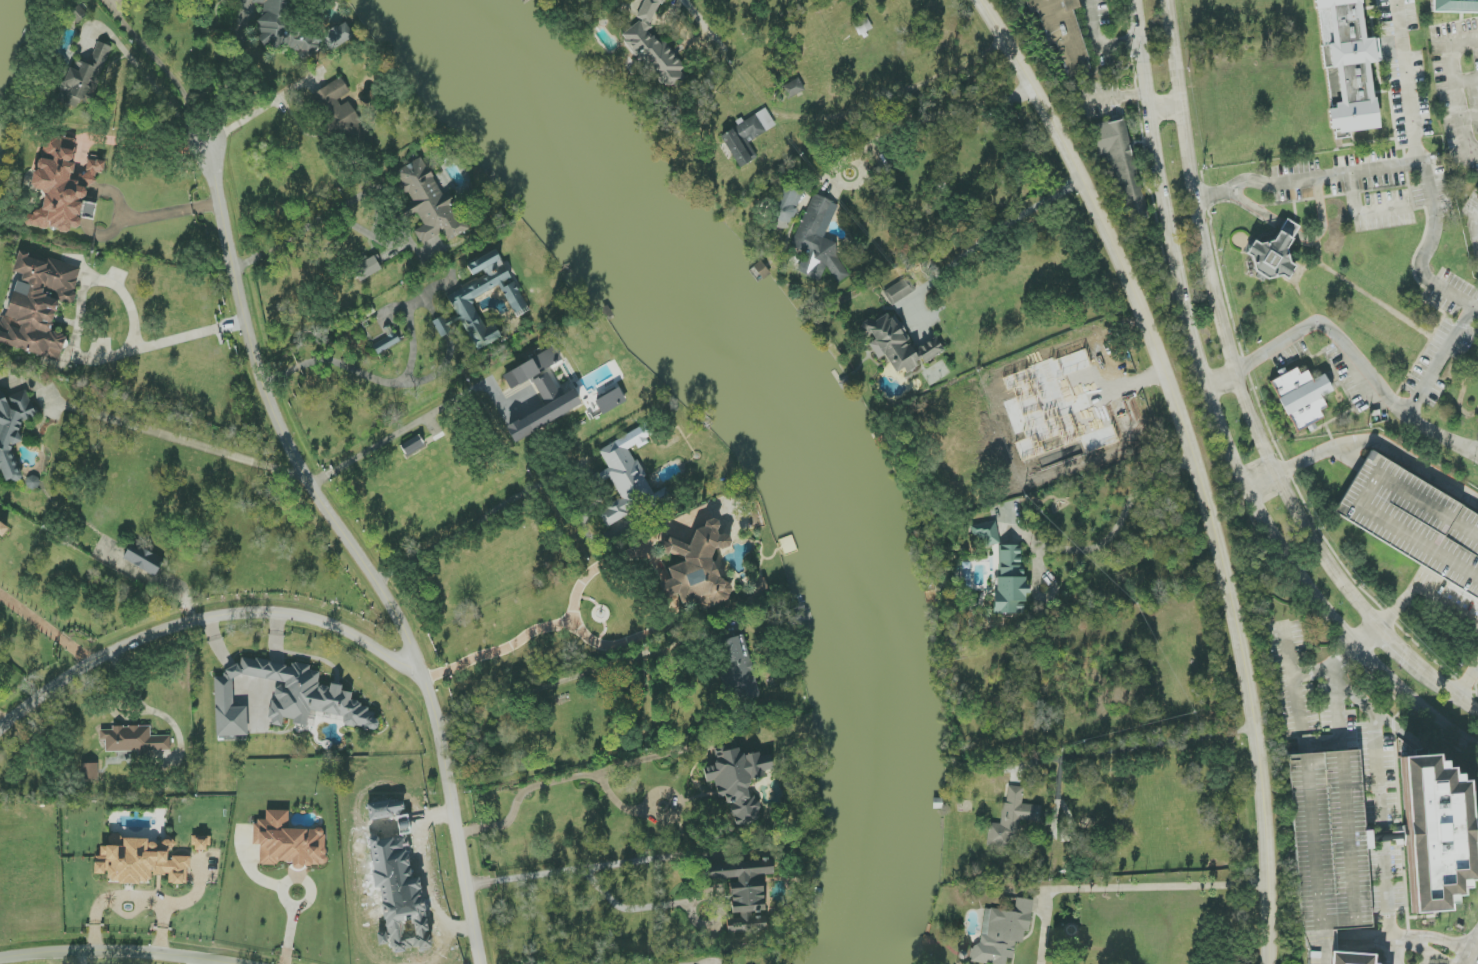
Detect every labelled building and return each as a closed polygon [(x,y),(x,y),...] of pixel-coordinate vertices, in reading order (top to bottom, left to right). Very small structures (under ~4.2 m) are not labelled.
[(288,4),(286,1),(287,0),(253,0),(255,3),(262,5),(267,15),(258,20),(259,36),(257,43),(276,48),(286,47),(295,49),(301,60),(323,49),(316,35),(290,27),(288,4)] [(642,63),(662,84),(673,88),(679,82),(686,67),(664,44),(659,42),(648,32),(657,9),(665,2),(665,0),(644,0),(637,17),(639,20),(625,34),(621,42),(642,63)] [(1073,10),(1079,8),(1077,0),(1030,0),(1033,12),(1041,10),(1061,78),(1091,70),(1073,10)] [(1370,63),(1381,62),(1378,38),(1366,40),(1361,0),(1315,0),(1316,10),(1318,10),(1329,99),(1340,98),(1341,105),(1328,107),(1331,134),(1378,128),(1370,63)] [(1431,12),(1477,13),(1477,0),(1431,0),(1431,12)] [(329,50),(354,40),(346,23),(322,33),(329,50)] [(109,48),(96,45),(92,65),(70,60),(59,103),(80,109),(84,94),(97,97),(109,48)] [(313,96),(326,122),(329,126),(331,130),(338,137),(346,133),(366,155),(377,145),(377,143),(360,125),(355,116),(339,101),(342,97),(350,94),(342,78),(321,89),(313,96)] [(805,90),(798,78),(781,88),(787,100),(805,90)] [(720,137),(740,169),(758,158),(749,143),(767,132),(756,115),(720,137)] [(1146,212),(1124,122),(1111,125),(1094,129),(1115,220),(1146,212)] [(443,232),(447,241),(466,232),(425,156),(394,173),(409,202),(403,205),(409,216),(417,212),(424,226),(414,231),(421,244),(443,232)] [(806,196),(787,185),(766,220),(785,231),(806,196)] [(838,204),(813,194),(791,248),(814,257),(806,276),(819,281),(823,273),(845,282),(850,270),(832,262),(839,245),(824,239),(838,204)] [(1301,228),(1286,219),(1271,247),(1255,238),(1246,254),(1254,259),(1251,265),(1285,285),(1295,266),(1283,259),(1301,228)] [(500,286),(516,318),(528,312),(498,250),(467,265),(472,276),(483,271),(485,277),(448,295),(476,351),(502,338),(495,324),(486,329),(472,300),(500,286)] [(59,361),(66,336),(50,332),(59,302),(71,306),(82,269),(19,251),(13,272),(23,275),(21,283),(15,281),(0,334),(0,344),(59,361)] [(360,282),(382,270),(375,256),(353,268),(360,282)] [(883,290),(890,305),(916,293),(909,278),(883,290)] [(911,351),(907,342),(909,341),(894,311),(862,327),(866,335),(867,335),(878,358),(886,355),(895,373),(904,369),(906,373),(922,365),(921,364),(945,353),(937,338),(911,351)] [(450,334),(447,323),(437,327),(440,337),(450,334)] [(380,354),(400,340),(393,331),(373,344),(380,354)] [(513,442),(582,406),(573,390),(562,396),(548,368),(562,361),(555,347),(502,374),(510,390),(531,379),(546,407),(506,427),(513,442)] [(1270,381),(1287,417),(1289,416),(1297,433),(1307,428),(1309,432),(1317,429),(1314,423),(1324,419),(1320,411),(1327,408),(1322,397),(1333,392),(1325,374),(1312,380),(1307,371),(1300,375),(1297,369),(1270,381)] [(594,401),(602,415),(627,402),(619,388),(594,401)] [(10,448),(23,442),(19,433),(23,422),(36,416),(36,415),(27,395),(20,392),(0,401),(0,470),(1,469),(5,478),(16,482),(24,479),(10,448)] [(599,451),(609,468),(599,474),(603,482),(610,478),(622,499),(599,513),(606,526),(643,506),(647,514),(672,501),(665,488),(655,493),(631,451),(651,440),(643,426),(599,451)] [(1368,454),(1333,518),(1477,597),(1477,514),(1368,454)] [(727,596),(712,552),(732,545),(727,532),(721,534),(716,520),(689,530),(691,536),(661,547),(665,558),(681,552),(684,562),(668,568),(672,579),(659,583),(664,599),(677,594),(683,611),(727,596)] [(983,547),(1000,543),(995,521),(971,527),(974,538),(981,536),(983,547)] [(8,530),(10,528),(0,523),(0,536),(8,530)] [(164,557),(130,544),(123,562),(157,575),(164,557)] [(996,614),(1024,614),(1025,592),(1023,592),(1023,546),(997,546),(996,614)] [(768,589),(763,579),(751,584),(756,594),(768,589)] [(716,644),(736,704),(760,696),(740,635),(716,644)] [(216,677),(215,736),(230,740),(247,741),(247,707),(233,707),(234,681),(242,673),(278,684),(268,717),(276,726),(281,726),(284,719),(306,726),(310,714),(344,715),(344,728),(376,728),(381,724),(363,705),(352,701),(352,692),(342,692),(342,686),(318,685),(319,672),(310,670),(310,663),(241,662),(240,666),(227,666),(223,678),(216,677)] [(106,752),(143,752),(143,761),(173,761),(172,736),(151,736),(151,727),(101,728),(101,740),(105,740),(106,752)] [(759,819),(755,799),(749,798),(748,794),(750,780),(764,777),(765,771),(773,769),(769,755),(760,757),(759,752),(742,756),(740,748),(716,754),(714,766),(706,768),(705,776),(707,783),(714,781),(718,797),(728,798),(734,825),(759,819)] [(1290,755),(1301,932),(1371,927),(1366,850),(1372,849),(1370,832),(1364,832),(1359,751),(1290,755)] [(1412,914),(1447,911),(1447,900),(1461,899),(1461,888),(1468,887),(1468,881),(1474,881),(1468,781),(1459,782),(1459,775),(1448,776),(1448,762),(1437,763),(1437,755),(1402,757),(1412,914)] [(81,764),(81,780),(98,780),(98,764),(81,764)] [(1022,805),(1023,787),(1008,787),(1007,804),(1002,803),(1001,824),(988,823),(986,846),(1011,848),(1012,833),(1020,833),(1021,821),(1040,822),(1041,806),(1022,805)] [(288,829),(288,811),(266,811),(266,820),(254,820),(254,845),(259,845),(260,864),(293,864),(293,867),(326,867),(325,829),(288,829)] [(193,850),(209,851),(210,837),(193,836),(193,850)] [(101,846),(101,856),(96,856),(95,874),(109,875),(108,883),(148,884),(152,874),(156,875),(169,875),(169,883),(187,884),(187,873),(190,865),(190,857),(172,856),(175,841),(165,837),(161,851),(161,852),(148,852),(148,840),(124,839),(123,846),(101,846)] [(767,936),(762,875),(774,874),(773,859),(740,862),(741,870),(708,873),(708,881),(730,879),(732,917),(727,917),(728,934),(735,934),(736,939),(767,936)] [(1016,898),(1015,912),(985,908),(980,947),(971,946),(970,962),(984,963),(1006,963),(1007,958),(1013,959),(1015,942),(1023,943),(1024,932),(1029,933),(1033,900),(1016,898)] [(1373,955),(1329,953),(1329,963),(1372,963),(1373,955)]
